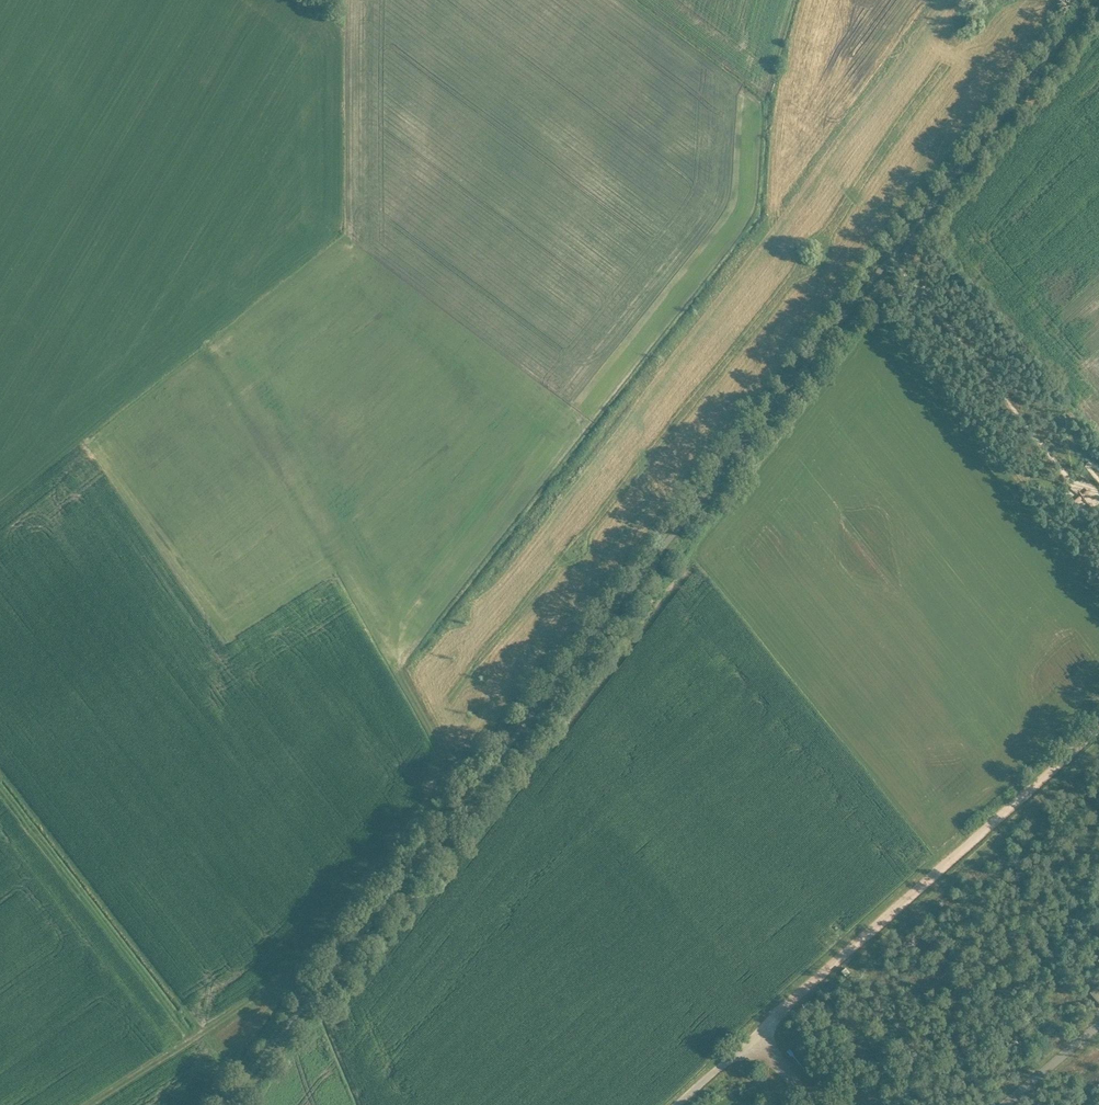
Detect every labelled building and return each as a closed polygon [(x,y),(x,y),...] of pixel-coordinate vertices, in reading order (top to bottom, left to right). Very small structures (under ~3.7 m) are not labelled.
[(852,974),(846,968),(842,972),(848,978),(852,974)] [(1090,993),(1098,1003),(1098,985),(1090,993)]
